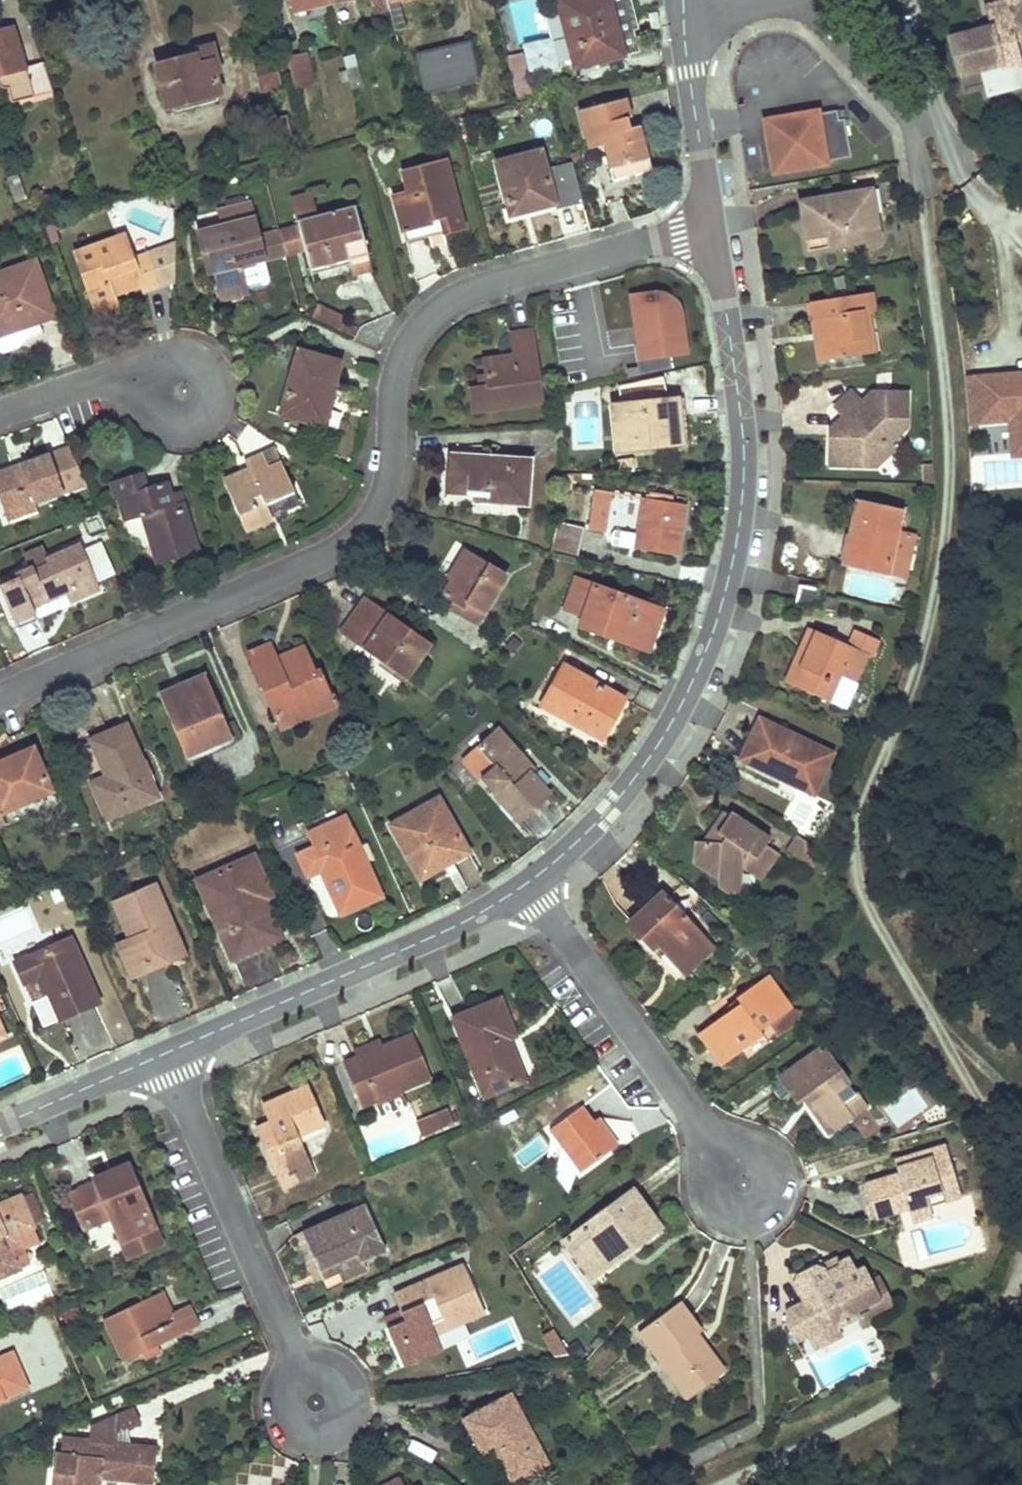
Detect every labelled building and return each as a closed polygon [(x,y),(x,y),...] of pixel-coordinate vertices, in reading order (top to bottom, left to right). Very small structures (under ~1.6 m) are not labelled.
[(328,5),(326,0),(285,0),(289,14),(328,5)] [(374,14),(388,11),(386,4),(385,0),(370,0),(374,14)] [(389,3),(386,4),(388,11),(393,30),(404,27),(399,5),(398,1),(403,0),(389,0),(389,3)] [(574,68),(622,55),(637,51),(631,28),(626,30),(624,23),(634,21),(628,0),(555,0),(574,68)] [(989,26),(948,37),(957,74),(998,64),(999,71),(1021,66),(1004,0),(983,6),(989,26)] [(6,90),(10,104),(51,93),(41,63),(23,68),(11,31),(0,34),(0,89),(6,90)] [(414,54),(424,95),(476,83),(467,42),(414,54)] [(191,58),(153,67),(164,109),(221,94),(210,46),(189,51),(191,58)] [(303,53),(285,58),(292,88),(311,84),(303,53)] [(507,58),(513,80),(518,101),(527,98),(516,56),(507,58)] [(344,72),(347,81),(348,85),(359,82),(356,69),(344,72)] [(271,71),(253,75),(258,95),(275,91),(271,71)] [(347,81),(344,72),(337,73),(340,83),(347,81)] [(349,90),(360,87),(359,82),(348,85),(349,90)] [(259,100),(277,96),(275,91),(258,95),(259,100)] [(629,118),(625,100),(576,111),(585,150),(602,146),(610,180),(648,171),(637,126),(619,131),(616,121),(629,118)] [(777,121),(772,132),(778,169),(849,158),(843,120),(837,121),(835,112),(777,121)] [(539,152),(495,164),(508,215),(552,203),(554,211),(580,204),(570,163),(544,170),(539,152)] [(392,198),(399,231),(429,224),(429,221),(440,218),(444,233),(460,229),(445,163),(403,173),(407,194),(392,198)] [(816,199),(810,208),(804,217),(808,250),(836,246),(841,240),(847,239),(853,244),(880,240),(873,191),(843,195),(844,201),(831,203),(830,197),(816,199)] [(312,194),(290,196),(292,217),(314,215),(312,194)] [(255,223),(250,202),(226,208),(229,224),(221,226),(194,232),(200,254),(209,252),(214,275),(221,300),(246,293),(242,274),(239,265),(264,258),(282,253),(272,219),(255,223)] [(302,243),(314,240),(316,249),(304,252),(309,271),(365,257),(352,207),(296,221),(302,243)] [(229,224),(226,208),(218,210),(221,226),(229,224)] [(144,292),(151,289),(158,287),(148,256),(133,260),(124,236),(75,251),(97,313),(117,307),(111,289),(123,285),(125,292),(142,286),(144,292)] [(214,275),(209,252),(200,254),(205,277),(214,275)] [(266,266),(264,258),(239,265),(242,274),(266,266)] [(52,318),(32,263),(0,274),(0,336),(52,318)] [(125,292),(123,285),(111,289),(117,307),(129,303),(125,292)] [(659,291),(631,293),(639,343),(635,344),(638,372),(669,366),(668,351),(683,350),(677,309),(675,299),(668,293),(659,291)] [(874,309),(873,301),(872,292),(812,301),(820,358),(868,351),(862,311),(874,309)] [(99,320),(119,314),(117,307),(97,313),(99,320)] [(315,311),(312,320),(335,326),(337,319),(338,317),(315,311)] [(348,330),(350,323),(337,319),(335,326),(348,330)] [(482,360),(484,373),(486,386),(469,388),(472,410),(541,401),(531,330),(509,333),(512,356),(482,360)] [(338,363),(296,352),(279,414),(321,426),(331,390),(338,363)] [(966,374),(968,429),(1008,427),(1009,460),(1021,459),(1021,372),(966,374)] [(331,390),(321,426),(327,428),(336,392),(331,390)] [(908,431),(909,393),(871,393),(861,402),(850,391),(831,408),(841,420),(849,427),(844,432),(828,431),(828,452),(843,453),(844,469),(876,471),(897,451),(891,446),(908,431)] [(615,450),(666,446),(664,418),(678,417),(676,399),(611,405),(615,450)] [(841,420),(828,431),(844,432),(849,427),(841,420)] [(240,446),(255,453),(262,436),(247,429),(240,446)] [(13,469),(0,473),(0,508),(2,515),(32,505),(84,486),(68,450),(18,467),(21,474),(15,476),(13,469)] [(843,453),(828,452),(829,468),(844,469),(843,453)] [(267,469),(263,461),(260,453),(242,461),(246,470),(220,482),(242,531),(270,519),(264,506),(292,494),(279,464),(267,469)] [(446,491),(466,492),(485,493),(485,502),(526,505),(529,460),(448,455),(446,491)] [(922,467),(922,483),(933,483),(933,467),(922,467)] [(105,485),(110,502),(114,501),(124,534),(137,539),(140,548),(146,547),(152,566),(196,553),(180,503),(169,506),(163,483),(143,489),(138,475),(105,485)] [(640,520),(635,548),(675,555),(683,504),(672,502),(673,495),(649,491),(648,497),(593,489),(587,529),(604,531),(607,515),(640,520)] [(853,530),(851,530),(850,529),(847,541),(854,542),(849,564),(886,572),(899,512),(859,503),(853,530)] [(6,523),(35,513),(32,505),(2,515),(6,523)] [(553,526),(577,531),(580,520),(555,514),(553,526)] [(549,542),(548,548),(572,555),(577,531),(553,526),(549,542)] [(14,576),(14,577),(0,583),(0,594),(13,624),(34,616),(33,612),(69,597),(71,602),(98,591),(79,546),(45,560),(47,565),(32,572),(31,567),(13,575),(14,576)] [(445,594),(459,603),(473,612),(469,618),(476,623),(506,577),(466,550),(455,566),(461,569),(445,594)] [(580,613),(578,619),(577,624),(599,632),(601,628),(647,645),(660,609),(573,577),(562,607),(580,613)] [(815,610),(817,600),(819,591),(799,586),(794,605),(815,610)] [(365,599),(340,632),(402,678),(426,645),(365,599)] [(14,636),(39,626),(34,616),(13,624),(10,626),(14,636)] [(881,642),(857,631),(850,647),(807,628),(798,649),(809,653),(802,669),(795,685),(841,706),(849,705),(856,689),(855,681),(867,654),(874,657),(881,642)] [(301,648),(282,656),(285,662),(277,666),(269,647),(246,657),(278,729),(335,704),(331,695),(328,696),(317,671),(312,673),(301,648)] [(809,653),(798,649),(784,680),(795,685),(802,669),(809,653)] [(562,665),(540,704),(602,738),(623,699),(562,665)] [(174,693),(173,690),(172,687),(157,694),(181,749),(194,744),(197,751),(230,736),(202,673),(180,683),(183,689),(174,693)] [(749,763),(766,772),(783,781),(787,773),(795,777),(791,784),(811,794),(831,753),(759,718),(749,738),(759,743),(749,763)] [(89,740),(105,776),(89,783),(105,819),(156,797),(124,724),(89,740)] [(522,759),(509,745),(497,731),(477,749),(494,768),(481,779),(518,820),(547,794),(528,773),(526,775),(516,764),(522,759)] [(759,743),(749,738),(739,759),(749,763),(759,743)] [(50,790),(31,747),(0,761),(0,811),(50,790)] [(55,802),(50,790),(0,811),(0,823),(1,825),(55,802)] [(408,859),(414,856),(421,869),(445,856),(448,862),(467,852),(439,799),(389,826),(408,859)] [(725,807),(701,841),(720,842),(724,838),(716,833),(732,812),(725,807)] [(706,867),(711,871),(716,874),(716,885),(727,893),(740,893),(742,868),(758,879),(777,854),(764,844),(768,838),(732,812),(716,833),(724,838),(720,842),(701,841),(696,840),(693,865),(703,872),(706,867)] [(313,847),(296,854),(325,916),(331,916),(378,896),(343,816),(307,832),(313,847)] [(792,848),(810,860),(815,853),(819,848),(800,836),(792,848)] [(261,898),(269,894),(252,855),(194,881),(229,958),(269,941),(256,913),(266,909),(261,898)] [(153,884),(113,901),(128,937),(116,943),(131,977),(170,960),(156,929),(170,923),(153,884)] [(629,923),(640,934),(651,946),(655,942),(684,974),(712,947),(662,892),(629,923)] [(156,929),(170,960),(184,954),(170,923),(156,929)] [(13,963),(21,982),(33,977),(53,1021),(96,1002),(68,939),(13,963)] [(699,1033),(710,1048),(721,1064),(763,1035),(759,1029),(767,1024),(777,1038),(798,1023),(801,1011),(788,1009),(765,976),(736,997),(740,1004),(699,1033)] [(33,977),(21,982),(40,1027),(53,1021),(33,977)] [(500,1042),(506,1040),(513,1037),(498,1001),(452,1020),(484,1096),(522,1080),(508,1046),(503,1048),(500,1042)] [(431,1078),(413,1035),(383,1048),(356,1059),(344,1064),(361,1107),(374,1102),(400,1091),(431,1078)] [(380,1040),(353,1051),(356,1059),(383,1048),(380,1040)] [(810,1091),(814,1097),(818,1102),(812,1107),(830,1131),(851,1116),(842,1104),(856,1094),(822,1047),(780,1078),(797,1101),(810,1091)] [(307,1086),(267,1103),(274,1119),(255,1128),(275,1173),(308,1159),(298,1136),(324,1125),(307,1086)] [(377,1110),(404,1099),(400,1091),(374,1102),(377,1110)] [(549,1130),(580,1172),(611,1148),(593,1123),(580,1107),(549,1130)] [(451,1125),(445,1110),(429,1117),(436,1131),(451,1125)] [(617,1144),(598,1119),(593,1123),(611,1148),(617,1144)] [(951,1169),(943,1144),(912,1153),(915,1162),(895,1168),(896,1174),(865,1184),(875,1219),(906,1209),(912,1226),(937,1217),(934,1205),(931,1194),(942,1190),(938,1174),(951,1169)] [(915,1162),(912,1153),(892,1159),(895,1168),(915,1162)] [(281,1188),(315,1173),(308,1159),(275,1173),(281,1188)] [(98,1184),(128,1171),(125,1164),(95,1177),(98,1184)] [(959,1196),(951,1169),(938,1174),(942,1190),(931,1194),(934,1205),(959,1196)] [(68,1197),(74,1209),(79,1222),(106,1210),(109,1218),(126,1257),(160,1242),(128,1171),(98,1184),(68,1197)] [(875,1219),(865,1184),(857,1186),(868,1221),(875,1219)] [(625,1253),(622,1248),(638,1236),(642,1241),(660,1228),(631,1189),(572,1232),(600,1270),(625,1253)] [(31,1194),(20,1199),(32,1226),(42,1222),(31,1194)] [(20,1199),(19,1196),(0,1204),(0,1276),(18,1268),(11,1251),(5,1238),(32,1226),(20,1199)] [(303,1233),(318,1269),(334,1263),(338,1273),(340,1279),(366,1268),(363,1261),(383,1252),(364,1207),(303,1233)] [(83,1229),(109,1218),(106,1210),(79,1222),(83,1229)] [(37,1239),(32,1226),(5,1238),(11,1251),(37,1239)] [(562,1239),(590,1277),(600,1270),(572,1232),(562,1239)] [(467,1251),(464,1243),(450,1249),(454,1257),(467,1251)] [(880,1313),(901,1302),(886,1274),(876,1279),(869,1265),(859,1270),(852,1255),(840,1260),(842,1266),(828,1272),(823,1262),(821,1258),(790,1275),(803,1302),(787,1310),(787,1326),(797,1344),(811,1337),(833,1325),(836,1332),(861,1318),(858,1311),(867,1306),(878,1308),(880,1313)] [(838,1255),(823,1262),(828,1272),(842,1266),(840,1260),(838,1255)] [(334,1263),(318,1269),(322,1279),(338,1273),(334,1263)] [(442,1348),(431,1323),(460,1310),(464,1321),(483,1312),(466,1272),(452,1278),(449,1271),(395,1294),(406,1319),(388,1327),(404,1364),(442,1348)] [(155,1346),(197,1327),(188,1306),(170,1314),(161,1294),(103,1321),(121,1362),(139,1354),(142,1363),(159,1355),(155,1346)] [(702,1330),(681,1301),(639,1332),(686,1397),(718,1374),(691,1337),(702,1330)] [(861,1318),(863,1322),(880,1313),(878,1308),(867,1306),(858,1311),(861,1318)] [(836,1332),(833,1325),(811,1337),(818,1352),(840,1339),(836,1332)] [(553,1331),(543,1336),(556,1357),(565,1351),(553,1331)] [(2,1399),(27,1388),(12,1353),(0,1358),(0,1400),(2,1399)] [(465,1419),(474,1436),(483,1453),(495,1448),(511,1480),(546,1461),(511,1395),(465,1419)] [(60,1444),(60,1452),(55,1451),(53,1472),(73,1474),(72,1484),(146,1484),(146,1482),(151,1482),(154,1448),(113,1445),(113,1434),(139,1423),(133,1408),(89,1426),(89,1439),(61,1436),(60,1444)] [(408,1454),(433,1461),(437,1448),(411,1442),(408,1454)] [(73,1474),(53,1472),(51,1484),(60,1484),(72,1484),(73,1474)]
